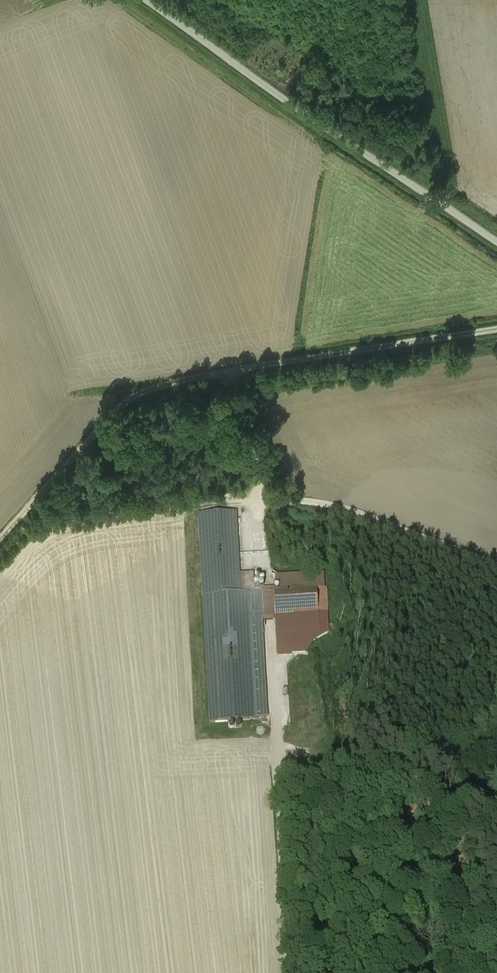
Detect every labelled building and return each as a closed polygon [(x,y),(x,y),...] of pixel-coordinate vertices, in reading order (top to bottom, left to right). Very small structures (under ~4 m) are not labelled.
[(264,617),(262,593),(246,593),(246,582),(245,575),(239,575),(235,513),(199,515),(211,722),(258,719),(252,617),(263,617),(264,617)] [(315,590),(319,614),(327,612),(324,574),(281,577),(273,573),(275,586),(275,588),(254,589),(254,581),(246,582),(246,593),(262,593),(274,592),(315,590)] [(315,590),(274,592),(276,616),(319,614),(315,590)] [(276,616),(274,592),(262,593),(264,617),(276,616)] [(263,617),(252,617),(258,719),(268,719),(263,617)]
